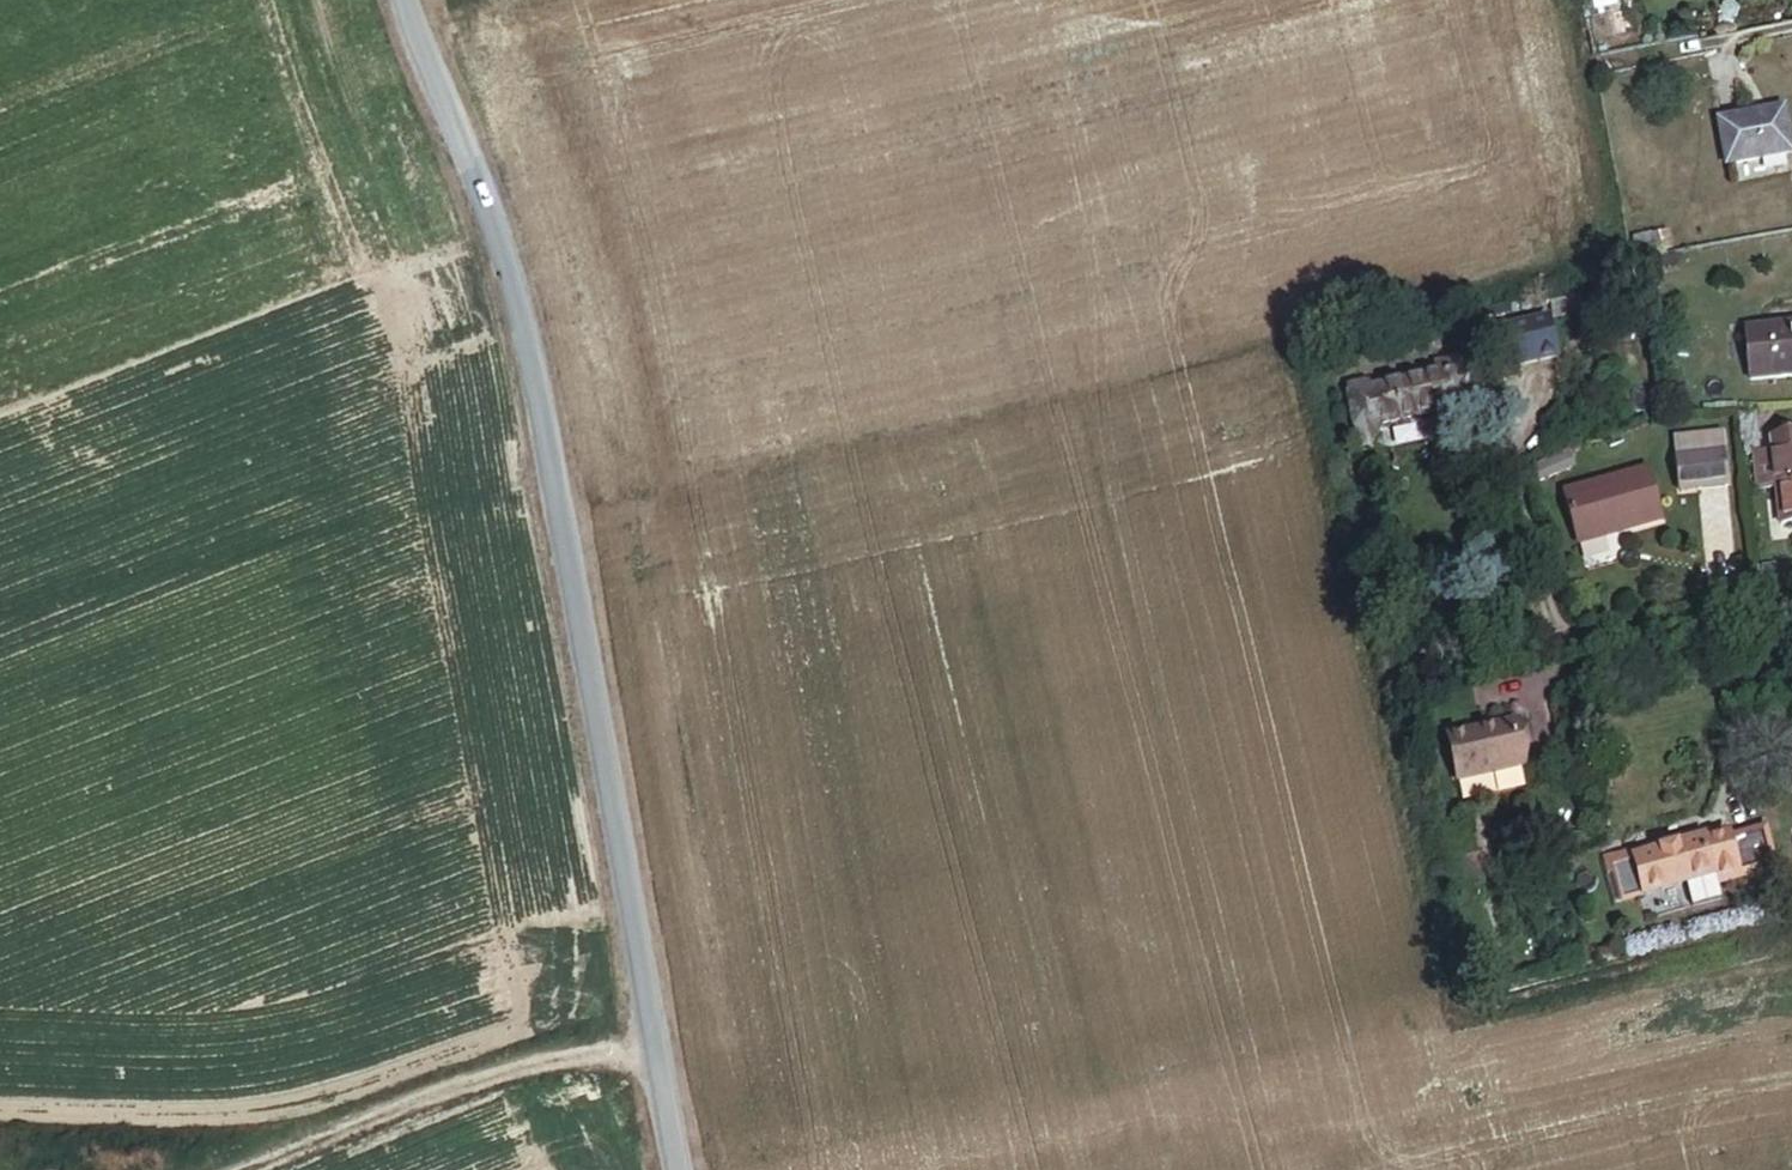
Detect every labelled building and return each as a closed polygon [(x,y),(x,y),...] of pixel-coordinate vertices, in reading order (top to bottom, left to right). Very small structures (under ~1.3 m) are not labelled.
[(1791,154),(1791,98),(1765,105),(1778,158),(1791,154)] [(1400,418),(1480,403),(1470,354),(1438,360),(1441,374),(1395,383),(1399,403),(1380,406),(1383,421),(1400,418)] [(1526,385),(1560,377),(1556,357),(1522,365),(1526,385)] [(1380,406),(1399,403),(1395,383),(1393,372),(1374,375),(1380,406)] [(1730,412),(1738,456),(1744,455),(1751,500),(1770,497),(1791,493),(1791,432),(1760,437),(1762,452),(1754,454),(1746,410),(1730,412)] [(1386,440),(1404,437),(1400,418),(1383,421),(1386,440)] [(1719,431),(1670,438),(1678,494),(1696,491),(1697,498),(1728,493),(1719,431)] [(1640,546),(1674,534),(1656,481),(1572,510),(1588,557),(1638,540),(1640,546)] [(1770,497),(1777,536),(1791,533),(1791,493),(1770,497)] [(1451,776),(1518,763),(1508,718),(1442,734),(1451,776)] [(1696,820),(1619,839),(1622,850),(1600,856),(1608,889),(1680,872),(1683,886),(1691,891),(1706,888),(1711,880),(1707,865),(1725,861),(1718,832),(1700,836),(1696,820)]
